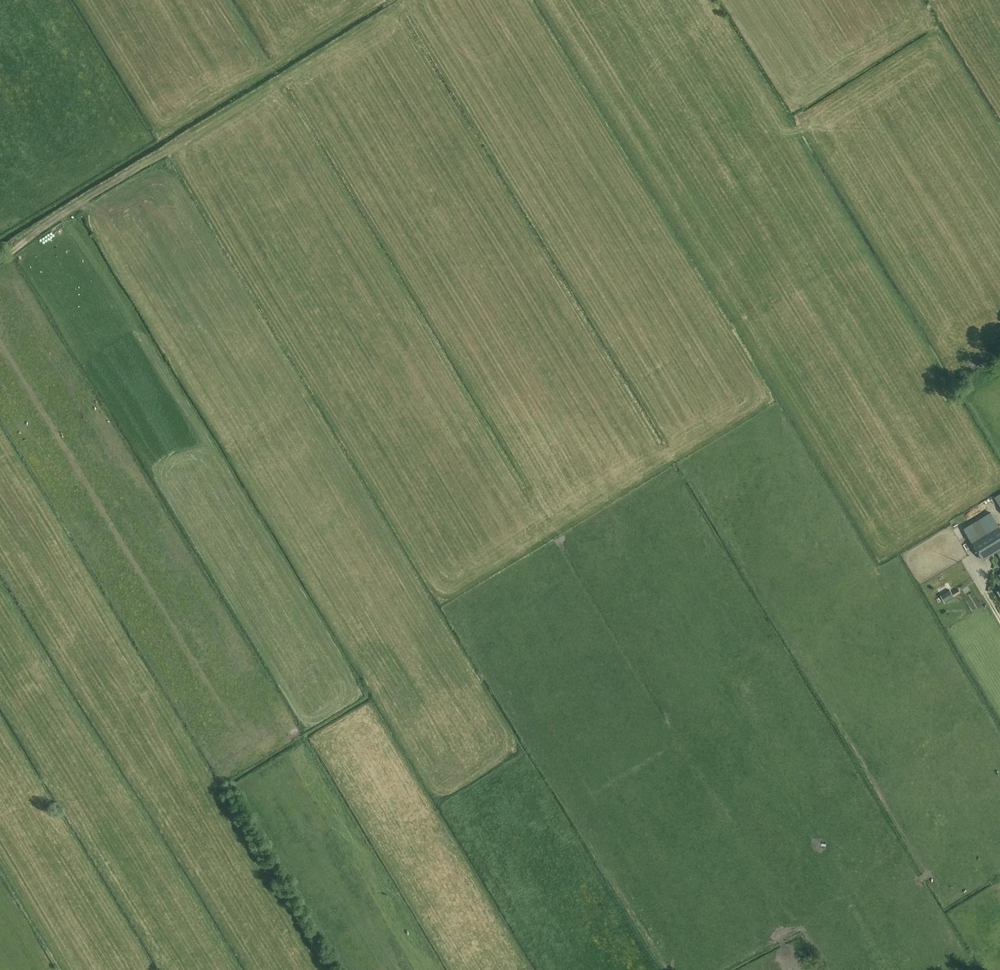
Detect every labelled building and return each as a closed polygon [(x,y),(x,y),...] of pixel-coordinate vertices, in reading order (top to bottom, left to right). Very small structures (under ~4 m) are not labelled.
[(997,552),(999,550),(999,526),(992,512),(978,520),(997,552)] [(997,552),(978,520),(964,529),(983,560),(997,552)] [(945,602),(954,596),(952,593),(950,589),(941,595),(945,602)]
